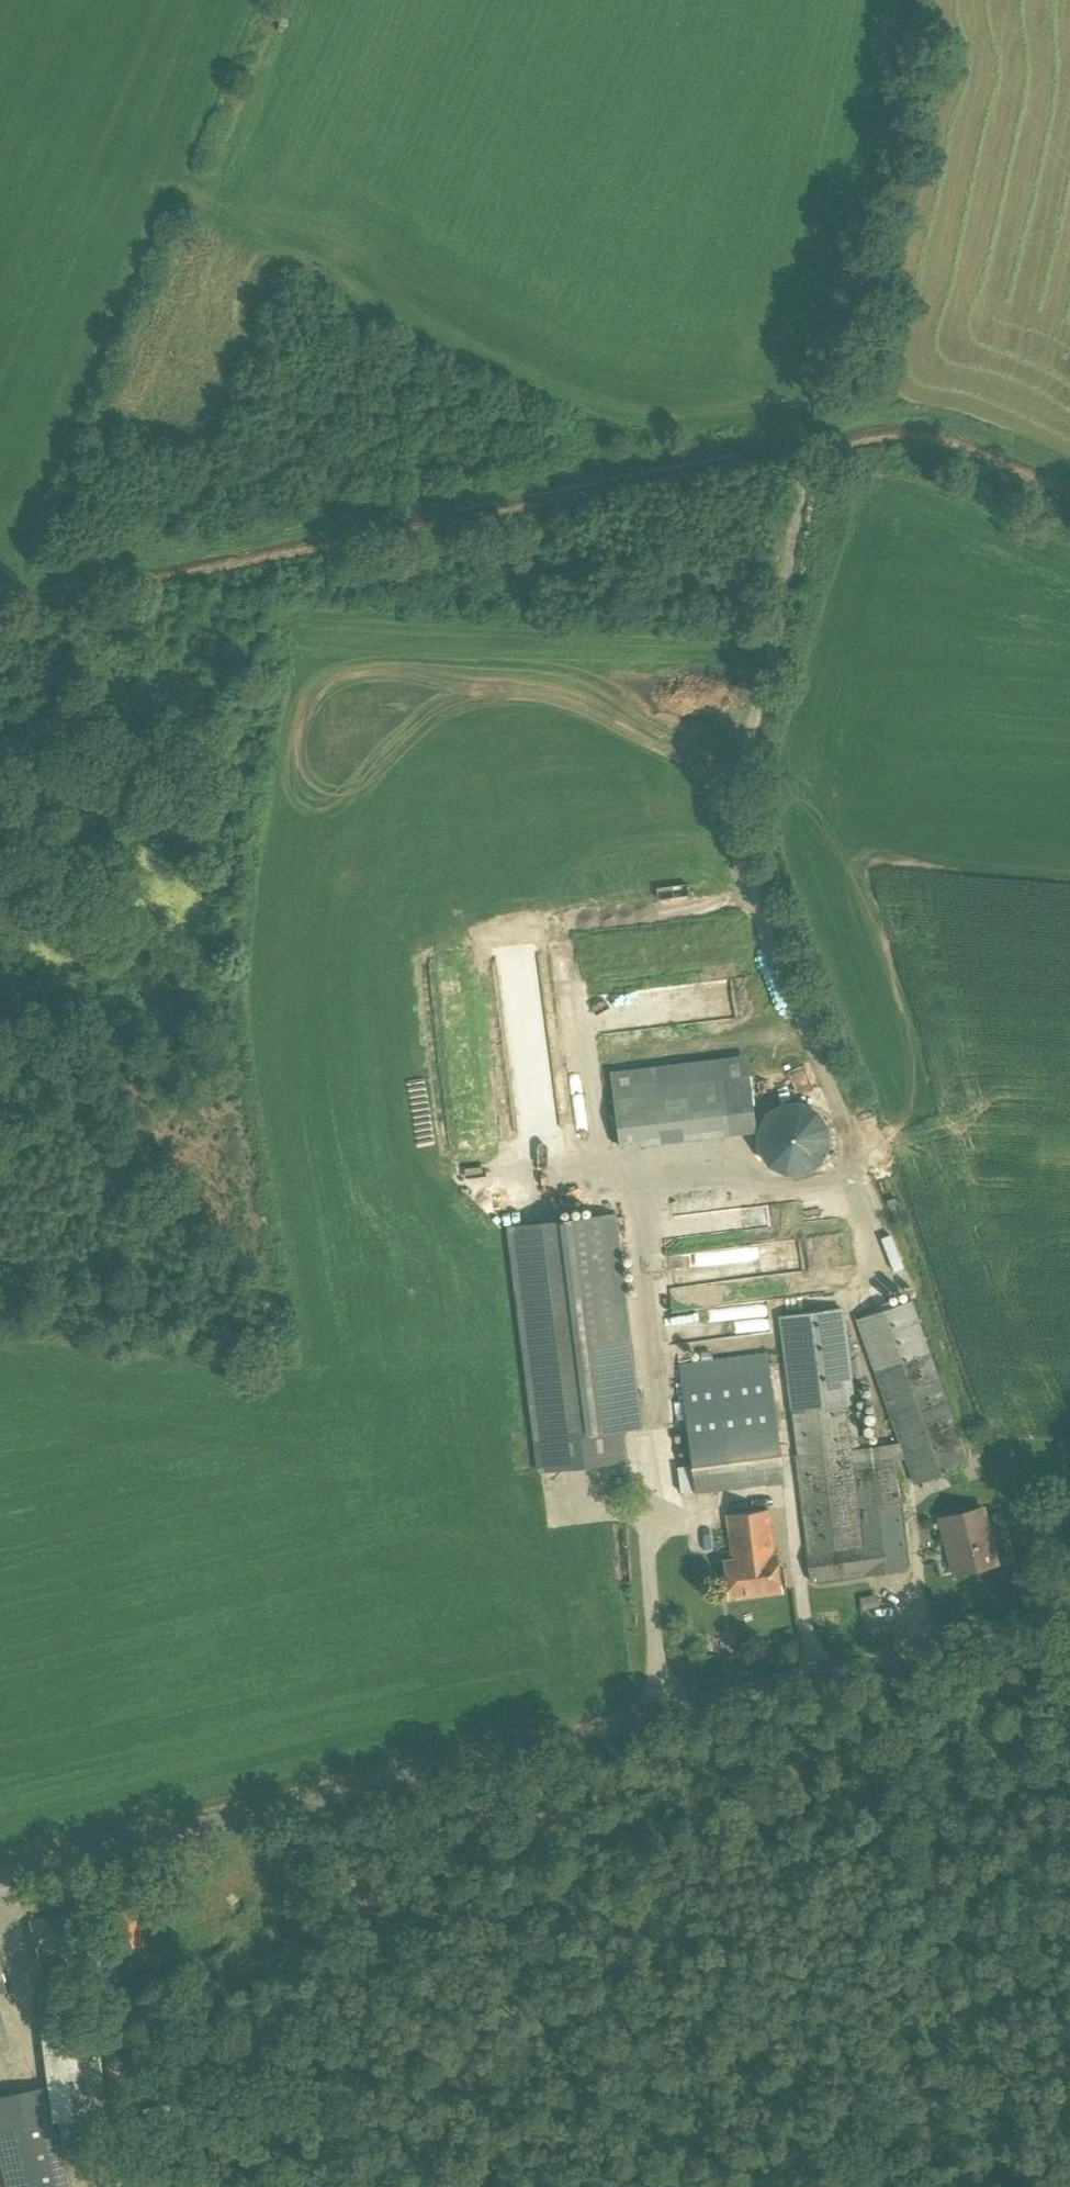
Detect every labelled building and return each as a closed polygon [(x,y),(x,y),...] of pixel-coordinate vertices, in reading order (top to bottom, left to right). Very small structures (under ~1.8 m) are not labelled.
[(717,990),(721,1004),(734,1001),(730,987),(717,990)] [(712,991),(693,995),(698,1016),(716,1012),(712,991)] [(756,1135),(749,1078),(723,1081),(730,1138),(756,1135)] [(792,1175),(801,1174),(809,1171),(815,1168),(822,1162),(828,1150),(830,1137),(828,1126),(819,1110),(801,1102),(784,1102),(764,1115),(757,1130),(757,1140),(758,1149),(763,1159),(768,1166),(776,1170),(784,1173),(792,1175)] [(625,1463),(621,1430),(641,1428),(615,1214),(510,1227),(541,1474),(625,1463)] [(894,1462),(906,1460),(915,1486),(923,1483),(926,1494),(965,1481),(961,1470),(970,1466),(913,1301),(857,1320),(899,1440),(870,1444),(869,1434),(859,1435),(843,1309),(778,1317),(791,1415),(793,1415),(798,1455),(795,1455),(808,1555),(806,1555),(810,1583),(866,1576),(866,1577),(909,1572),(894,1462)] [(695,1493),(784,1481),(768,1352),(679,1363),(695,1493)] [(955,1575),(998,1564),(983,1507),(940,1518),(955,1575)] [(776,1553),(771,1509),(726,1515),(731,1559),(724,1560),(730,1598),(782,1590),(777,1553),(776,1553)] [(120,1949),(144,1943),(136,1907),(112,1912),(120,1949)] [(38,1956),(81,1947),(71,1909),(29,1919),(38,1956)] [(85,2028),(78,1975),(38,1979),(51,2098),(53,2121),(58,2120),(58,2122),(61,2152),(104,2147),(100,2116),(108,2115),(97,2026),(85,2028)] [(16,2094),(0,2097),(0,2152),(8,2186),(37,2186),(16,2094)] [(171,2121),(169,2105),(142,2109),(144,2125),(171,2121)]
